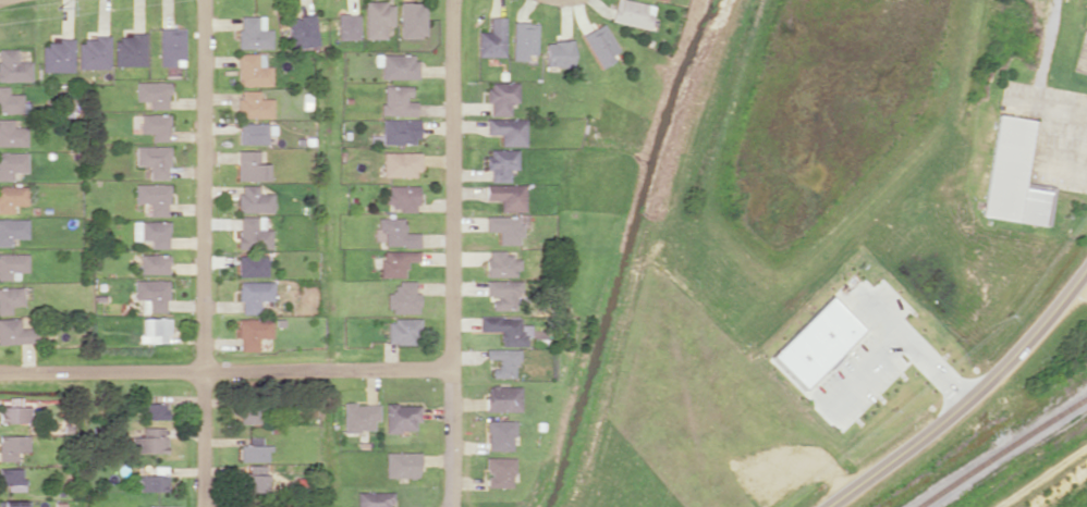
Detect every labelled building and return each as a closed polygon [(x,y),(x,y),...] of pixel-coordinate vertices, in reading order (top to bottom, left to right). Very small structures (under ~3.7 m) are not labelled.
[(628,0),(613,0),(610,22),(648,27),(651,3),(628,0)] [(393,26),(393,1),(363,2),(363,39),(384,39),(384,26),(393,26)] [(399,38),(425,37),(425,2),(398,2),(399,38)] [(358,13),(336,13),(337,39),(358,39),(358,13)] [(290,48),(318,46),(315,14),(288,16),(290,48)] [(238,48),(272,49),(272,29),(264,29),(264,16),(239,15),(238,48)] [(477,56),(504,56),(503,17),(488,17),(489,32),(476,32),(477,56)] [(510,60),(526,61),(526,54),(535,54),(536,22),(511,22),(510,60)] [(610,54),(616,50),(602,23),(580,34),(598,68),(613,60),(610,54)] [(184,27),(159,28),(160,66),(184,66),(184,27)] [(146,65),(145,32),(129,32),(129,38),(114,38),(115,66),(146,65)] [(109,37),(77,38),(78,69),(109,68),(109,37)] [(73,38),(57,38),(57,43),(41,43),(41,71),(73,72),(73,38)] [(571,41),(544,41),(543,67),(571,67),(571,41)] [(0,49),(0,81),(31,81),(31,61),(17,61),(17,48),(0,49)] [(272,85),(271,66),(264,66),(264,53),(237,53),(237,86),(272,85)] [(380,79),(416,78),(416,54),(380,54),(380,79)] [(136,81),(136,101),(149,101),(149,108),(169,108),(169,81),(136,81)] [(516,102),(516,82),(486,82),(486,103),(489,103),(488,115),(509,115),(509,102),(516,102)] [(0,85),(0,113),(23,113),(22,93),(8,93),(8,85),(0,85)] [(411,85),(382,85),(381,115),(415,115),(416,99),(411,99),(411,85)] [(273,117),(273,98),(259,98),(259,90),(239,90),(239,117),(273,117)] [(169,141),(170,114),(141,113),(140,132),(152,133),(152,141),(169,141)] [(981,216),(1047,225),(1053,186),(1024,182),(1032,119),(995,114),(981,216)] [(27,146),(27,126),(13,126),(13,119),(0,118),(0,146),(27,146)] [(524,145),(524,118),(485,119),(485,134),(499,134),(499,145),(524,145)] [(418,119),(381,119),(381,136),(371,135),(371,143),(417,144),(418,119)] [(239,144),(268,144),(268,123),(239,122),(239,144)] [(168,145),(135,146),(135,165),(148,165),(149,179),(169,179),(168,145)] [(516,149),(486,149),(486,170),(488,170),(488,181),(508,181),(508,168),(516,168),(516,149)] [(237,180),(267,180),(267,150),(238,150),(237,180)] [(13,172),(27,172),(27,152),(0,152),(0,180),(13,180),(13,172)] [(418,152),(382,152),(382,176),(418,177),(418,152)] [(168,183),(135,184),(135,203),(149,202),(149,216),(169,216),(168,183)] [(524,211),(523,184),(484,185),(484,200),(498,199),(498,212),(524,211)] [(12,205),(27,204),(26,185),(0,186),(0,213),(12,213),(12,205)] [(259,185),(239,185),(238,212),(273,212),(273,193),(259,193),(259,185)] [(417,185),(384,185),(384,205),(397,205),(397,212),(417,211),(417,185)] [(271,229),(263,229),(264,216),(239,216),(238,248),(271,248),(271,229)] [(497,244),(519,244),(519,216),(484,216),(484,231),(496,231),(497,244)] [(419,232),(404,233),(403,217),(377,217),(377,231),(384,231),(384,246),(419,246),(419,232)] [(27,218),(0,219),(0,246),(10,246),(10,238),(27,238),(27,218)] [(132,240),(150,240),(150,248),(169,248),(169,221),(132,221),(132,240)] [(419,262),(419,251),(380,250),(380,276),(405,277),(405,262),(419,262)] [(485,277),(517,276),(517,258),(511,258),(511,251),(485,251),(485,277)] [(0,253),(0,280),(11,280),(11,272),(27,272),(27,253),(0,253)] [(139,254),(139,273),(168,274),(168,254),(139,254)] [(238,255),(238,276),(267,276),(267,255),(238,255)] [(134,279),(134,299),(143,299),(142,312),(167,312),(168,280),(134,279)] [(418,313),(418,292),(414,292),(414,280),(394,280),(394,293),(387,292),(387,313),(418,313)] [(517,310),(517,280),(484,280),(484,295),(491,295),(491,310),(517,310)] [(260,313),(260,300),(274,300),(273,281),(239,282),(240,313),(260,313)] [(11,314),(11,306),(23,306),(23,286),(0,287),(0,314),(11,314)] [(478,331),(498,331),(498,345),(525,345),(525,336),(529,336),(529,325),(518,325),(518,317),(478,316),(478,331)] [(20,328),(20,317),(0,318),(0,344),(35,342),(35,328),(20,328)] [(141,342),(169,342),(169,317),(140,318),(141,342)] [(272,319),(239,319),(239,351),(258,350),(258,337),(273,337),(272,319)] [(386,344),(417,344),(418,319),(386,319),(386,344)] [(518,349),(484,349),(483,358),(497,359),(496,368),(490,368),(490,378),(513,378),(513,362),(518,362),(518,349)] [(519,386),(485,385),(485,411),(519,411),(519,386)] [(144,419),(167,420),(168,403),(144,402),(144,419)] [(378,403),(342,403),(342,431),(372,431),(372,420),(378,420),(378,403)] [(384,432),(414,431),(414,421),(419,421),(418,404),(384,404),(384,432)] [(0,406),(0,414),(0,423),(31,422),(30,406),(0,406)] [(262,424),(262,407),(240,406),(240,423),(262,424)] [(485,450),(512,450),(513,420),(485,420),(485,450)] [(166,426),(142,427),(142,437),(132,437),(132,453),(167,452),(166,426)] [(18,461),(18,452),(29,452),(29,435),(0,435),(0,461),(18,461)] [(269,462),(269,445),(240,444),(239,461),(269,462)] [(417,452),(383,452),(384,477),(417,477),(417,452)] [(485,487),(512,487),(512,457),(483,457),(483,472),(486,472),(485,487)] [(0,468),(0,488),(24,488),(24,468),(0,468)] [(139,491),(167,491),(167,469),(155,469),(155,475),(139,474),(139,491)] [(266,474),(239,474),(239,492),(266,492),(266,474)] [(355,491),(355,506),(386,506),(386,504),(391,504),(391,491),(355,491)]
